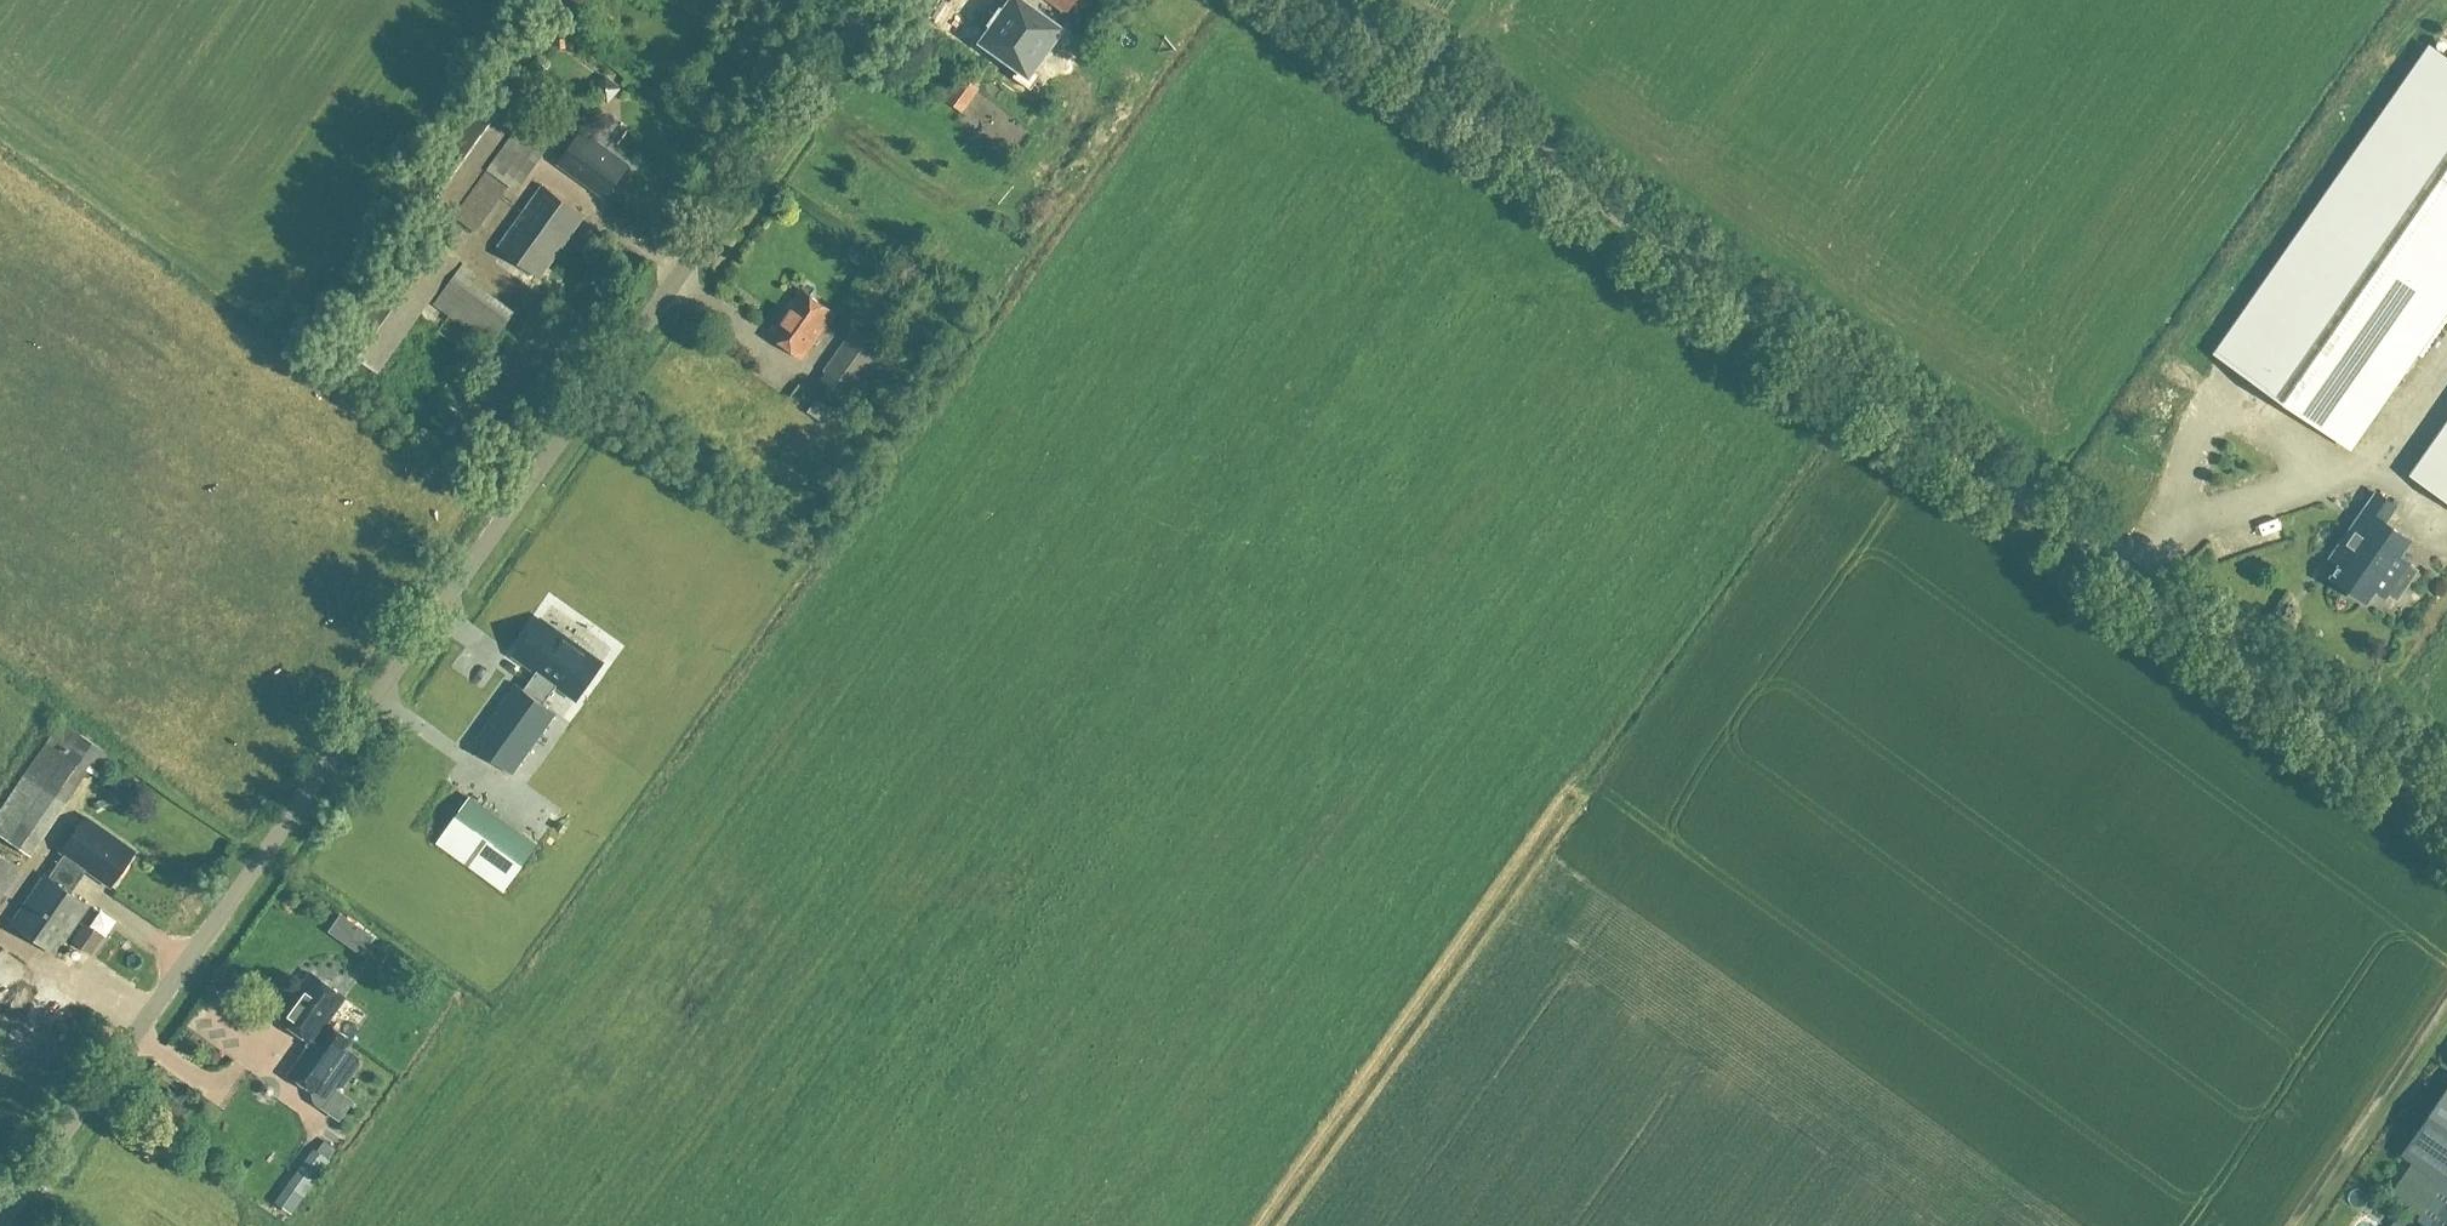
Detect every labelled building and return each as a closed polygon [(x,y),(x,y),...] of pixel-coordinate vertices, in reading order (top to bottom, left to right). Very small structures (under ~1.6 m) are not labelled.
[(1026,0),(1011,0),(1003,11),(1001,10),(994,21),(995,22),(982,40),(1020,67),(1014,75),(1032,87),(1042,74),(1034,68),(1063,26),(1026,0)] [(1085,0),(1056,0),(1074,14),(1085,0)] [(2219,355),(2348,445),(2446,304),(2446,58),(2433,48),(2219,355)] [(602,74),(589,90),(604,101),(617,86),(602,74)] [(963,112),(981,88),(964,75),(946,99),(963,112)] [(450,213),(526,108),(493,84),(417,189),(450,213)] [(472,228),(506,182),(512,187),(544,144),(516,124),(485,167),(488,169),(454,216),(472,228)] [(603,198),(628,164),(583,130),(558,165),(603,198)] [(540,277),(585,214),(544,184),(498,247),(540,277)] [(378,372),(460,259),(418,229),(337,342),(378,372)] [(491,344),(515,311),(474,282),(480,274),(463,262),(434,303),(450,314),(478,334),(491,344)] [(804,358),(836,312),(801,287),(769,333),(804,358)] [(862,378),(883,347),(855,328),(827,371),(830,373),(819,389),(850,410),(868,382),(862,378)] [(807,412),(827,426),(835,414),(815,400),(807,412)] [(2446,499),(2446,431),(2415,477),(2446,499)] [(2397,600),(2418,570),(2409,563),(2400,556),(2411,540),(2384,522),(2396,506),(2377,493),(2341,544),(2331,558),(2340,564),(2332,576),(2368,602),(2375,590),(2385,597),(2388,593),(2397,600)] [(513,773),(556,712),(544,704),(558,684),(577,698),(602,663),(540,620),(516,655),(538,670),(524,689),(516,683),(516,684),(474,745),(513,773)] [(119,757),(62,720),(0,808),(0,831),(31,855),(89,770),(104,779),(119,757)] [(121,787),(133,769),(121,761),(109,779),(121,787)] [(505,891),(539,845),(470,795),(436,842),(505,891)] [(110,885),(134,850),(85,816),(60,850),(64,853),(48,876),(45,874),(12,922),(55,953),(89,904),(71,891),(86,869),(110,885)] [(20,864),(0,848),(0,890),(20,864)] [(98,949),(104,927),(86,922),(80,945),(98,949)] [(345,1048),(351,1040),(327,1022),(345,998),(311,972),(277,1018),(311,1043),(289,1075),(314,1093),(313,1096),(316,1101),(321,1105),(336,1084),(343,1083),(357,1063),(355,1056),(345,1048)] [(15,983),(0,973),(0,1008),(15,983)] [(2402,1154),(2446,1186),(2446,1089),(2402,1154)] [(302,1198),(329,1160),(317,1152),(291,1189),(302,1198)] [(2371,1213),(2385,1225),(2399,1209),(2385,1197),(2371,1213)]
